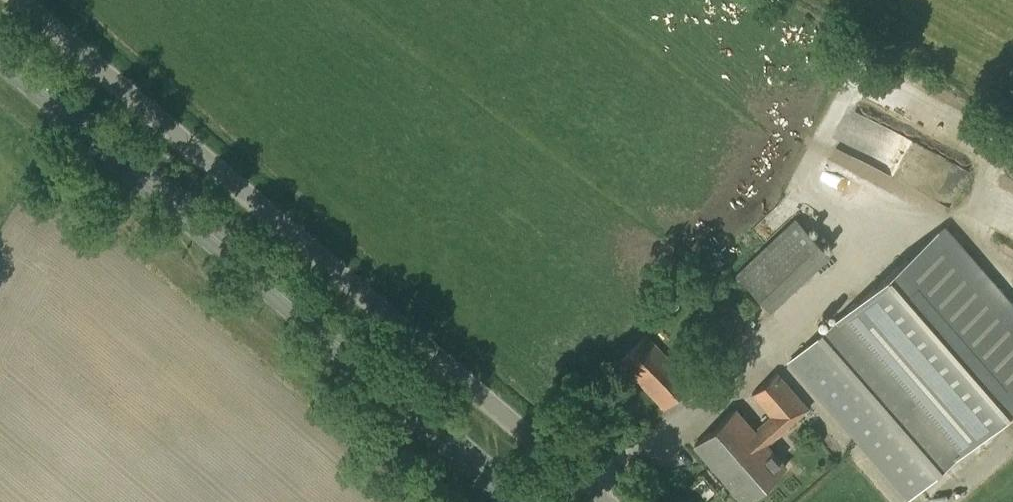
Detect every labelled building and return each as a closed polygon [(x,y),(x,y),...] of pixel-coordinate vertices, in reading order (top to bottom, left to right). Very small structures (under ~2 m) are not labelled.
[(898,77),(886,97),(917,115),(929,95),(898,77)] [(735,274),(770,311),(830,255),(795,217),(735,274)] [(687,335),(716,365),(753,330),(724,300),(687,335)] [(787,362),(907,500),(972,443),(927,391),(852,305),(787,362)] [(619,361),(663,410),(693,382),(647,334),(619,361)] [(751,394),(769,415),(753,428),(736,408),(693,446),(742,501),(745,501),(786,466),(768,444),(809,408),(778,371),(751,394)]
